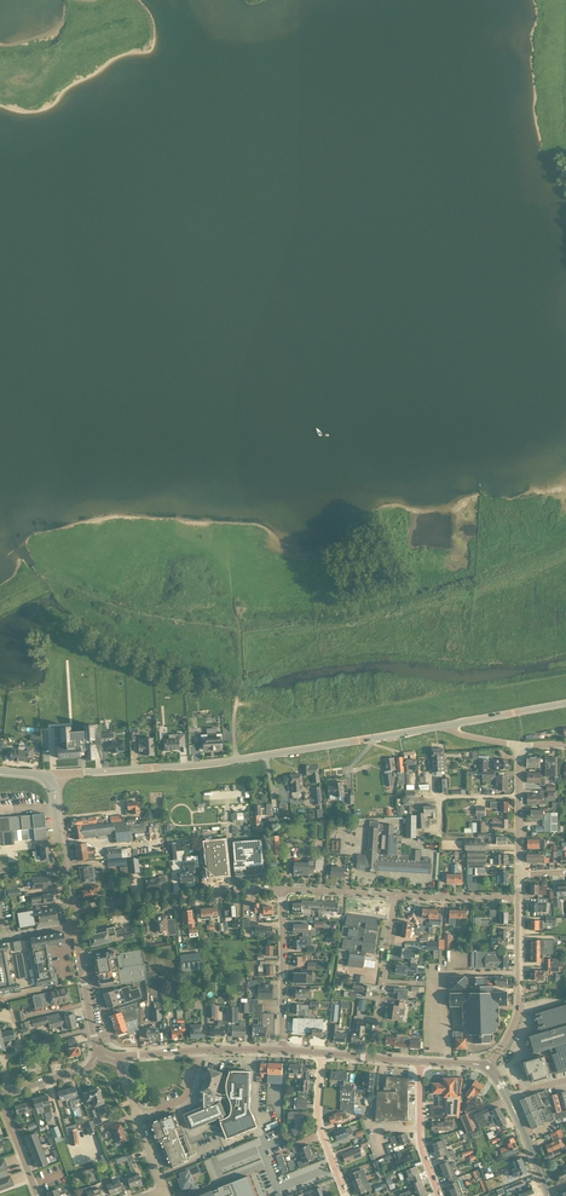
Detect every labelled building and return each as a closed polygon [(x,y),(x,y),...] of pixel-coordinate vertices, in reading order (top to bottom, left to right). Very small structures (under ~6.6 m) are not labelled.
[(222,714),(198,715),(198,726),(205,726),(205,722),(210,722),(210,726),(222,726),(222,714)] [(70,730),(60,731),(61,742),(61,748),(62,758),(81,757),(85,756),(95,756),(94,744),(94,740),(93,728),(83,729),(70,730)] [(206,734),(200,734),(200,743),(203,743),(204,749),(210,749),(210,750),(215,750),(215,748),(221,748),(221,743),(223,743),(223,733),(217,733),(216,728),(206,728),(206,734)] [(104,733),(100,734),(101,742),(101,749),(106,749),(107,752),(113,751),(113,753),(118,753),(117,751),(123,750),(122,740),(115,740),(114,732),(104,733)] [(178,739),(164,740),(165,751),(171,751),(171,750),(179,749),(179,746),(185,746),(184,734),(178,734),(178,739)] [(143,739),(138,739),(138,744),(139,752),(144,751),(144,756),(153,755),(153,749),(153,744),(152,738),(143,739)] [(11,749),(10,754),(10,756),(10,760),(15,760),(15,761),(19,761),(28,761),(28,758),(33,758),(34,747),(27,747),(26,751),(19,751),(19,749),(11,749)] [(444,749),(432,749),(433,772),(437,772),(437,775),(442,775),(442,771),(445,771),(444,749)] [(405,765),(406,771),(409,771),(408,765),(416,764),(415,751),(404,752),(405,765)] [(558,757),(538,757),(537,756),(535,756),(534,757),(527,757),(527,768),(539,768),(539,770),(544,770),(544,776),(558,776),(558,757)] [(397,785),(397,788),(400,788),(400,784),(405,784),(405,782),(404,772),(403,757),(397,758),(398,769),(397,769),(398,781),(397,785)] [(393,785),(393,781),(392,774),(390,774),(390,773),(392,773),(391,770),(395,769),(394,758),(385,759),(387,775),(385,775),(386,786),(393,785)] [(478,772),(488,772),(488,759),(478,759),(478,772)] [(508,760),(495,760),(495,771),(500,771),(500,769),(508,769),(508,768),(510,768),(510,765),(508,765),(508,760)] [(314,782),(319,782),(318,766),(304,766),(304,775),(313,775),(314,782)] [(495,772),(483,772),(483,780),(491,780),(491,778),(495,777),(495,772)] [(540,783),(540,785),(545,785),(545,778),(541,778),(541,773),(528,773),(528,783),(540,783)] [(292,792),(303,791),(302,775),(290,776),(292,792)] [(497,776),(497,785),(502,785),(501,791),(508,791),(508,776),(497,776)] [(439,793),(447,792),(447,779),(438,779),(439,793)] [(344,787),(343,788),(343,782),(334,783),(335,786),(329,786),(330,795),(336,795),(336,797),(344,796),(344,791),(345,791),(344,787)] [(323,804),(322,798),(321,786),(313,787),(315,805),(319,805),(319,809),(323,809),(323,804)] [(557,790),(555,790),(546,790),(546,792),(546,795),(541,795),(527,795),(527,805),(541,804),(541,801),(546,801),(546,798),(557,799),(557,792),(557,790)] [(127,803),(128,810),(131,810),(132,814),(140,813),(139,808),(138,808),(137,802),(127,803)] [(508,802),(497,802),(491,802),(491,808),(497,808),(497,812),(502,812),(508,812),(508,802)] [(254,825),(252,825),(252,832),(261,832),(261,825),(259,825),(259,816),(261,816),(260,806),(254,806),(254,815),(253,815),(254,825)] [(404,806),(398,806),(398,815),(407,815),(407,810),(404,811),(404,806)] [(426,826),(425,816),(431,816),(431,819),(436,818),(435,806),(424,807),(425,813),(417,814),(418,829),(426,828),(426,826)] [(477,809),(477,816),(484,816),(486,816),(486,810),(486,807),(478,807),(477,807),(477,809)] [(532,811),(532,819),(543,819),(543,826),(544,826),(544,832),(558,832),(558,813),(550,813),(550,809),(543,809),(543,811),(532,811)] [(2,843),(3,842),(3,845),(14,844),(14,841),(26,840),(25,829),(33,829),(34,841),(46,839),(44,814),(9,817),(8,817),(0,818),(0,843),(2,843)] [(407,816),(406,834),(406,837),(416,837),(417,816),(407,816)] [(81,818),(72,819),(73,826),(96,823),(96,821),(95,817),(81,818)] [(508,828),(508,823),(509,822),(509,821),(508,820),(502,820),(502,818),(493,818),(493,828),(508,828)] [(358,855),(358,859),(357,869),(367,870),(367,871),(374,872),(374,873),(379,874),(380,870),(421,873),(431,874),(432,858),(425,858),(425,861),(420,860),(420,851),(411,850),(411,856),(401,855),(402,836),(393,835),(394,825),(379,824),(379,821),(370,821),(370,828),(368,848),(367,848),(366,852),(365,851),(365,855),(358,855)] [(144,831),(148,831),(147,823),(143,824),(127,826),(126,822),(103,825),(103,823),(73,827),(75,840),(83,839),(83,838),(116,834),(117,843),(132,841),(131,833),(144,831)] [(486,822),(478,822),(472,822),(472,832),(486,832),(486,822)] [(278,836),(270,836),(271,853),(279,852),(278,836)] [(253,879),(255,879),(256,878),(257,876),(257,875),(263,875),(263,874),(262,874),(262,867),(263,867),(261,840),(232,842),(234,862),(233,862),(234,871),(239,871),(239,876),(235,876),(235,877),(248,876),(249,877),(250,878),(252,879),(253,879)] [(466,850),(478,850),(487,850),(486,843),(481,843),(481,840),(465,840),(466,850)] [(539,840),(528,840),(528,849),(539,849),(539,848),(545,848),(545,840),(539,840)] [(204,843),(207,876),(214,876),(220,875),(226,874),(223,841),(204,843)] [(169,843),(170,860),(177,860),(175,843),(169,843)] [(35,861),(42,860),(42,861),(51,860),(49,844),(40,845),(40,846),(35,846),(37,856),(34,856),(35,861)] [(95,861),(95,860),(93,848),(86,849),(85,844),(75,845),(78,861),(88,859),(88,861),(95,861)] [(121,847),(106,848),(107,859),(122,858),(121,847)] [(468,868),(473,868),(478,868),(485,868),(485,851),(468,851),(468,868)] [(527,862),(557,862),(557,851),(538,851),(538,853),(527,853),(527,862)] [(508,855),(494,855),(494,864),(508,864),(508,855)] [(138,857),(129,858),(130,873),(139,872),(138,857)] [(108,867),(127,865),(127,858),(107,859),(108,867)] [(309,875),(309,874),(314,874),(314,862),(314,859),(308,859),(308,862),(308,863),(295,862),(294,875),(309,875)] [(185,873),(179,873),(180,882),(185,882),(194,881),(193,872),(194,871),(194,867),(195,867),(195,861),(194,862),(183,863),(183,868),(184,868),(185,873)] [(93,872),(98,871),(97,868),(93,869),(92,866),(79,868),(80,877),(87,876),(86,874),(93,873),(93,872)] [(119,867),(120,878),(128,877),(128,866),(119,867)] [(332,868),(332,871),(331,871),(331,875),(332,875),(332,876),(344,877),(345,868),(332,868)] [(508,879),(508,871),(501,871),(501,870),(496,870),(492,870),(492,875),(499,875),(499,873),(501,873),(501,883),(508,883),(508,882),(509,882),(509,881),(509,880),(509,879),(508,879)] [(87,876),(80,877),(81,884),(95,882),(94,876),(98,875),(98,871),(93,872),(93,873),(86,874),(87,876)] [(33,878),(35,889),(52,887),(50,875),(33,878)] [(160,883),(166,882),(165,876),(159,876),(159,878),(145,880),(146,890),(160,889),(160,883)] [(546,894),(546,887),(539,887),(539,885),(531,885),(531,895),(539,895),(539,894),(546,894)] [(82,891),(82,892),(80,892),(81,897),(82,896),(82,897),(93,896),(92,891),(99,890),(98,886),(89,887),(89,888),(84,889),(85,890),(82,891)] [(54,901),(53,893),(31,897),(32,903),(40,901),(40,904),(54,901)] [(547,899),(538,899),(538,903),(531,903),(531,912),(539,912),(546,912),(546,908),(547,908),(547,899)] [(308,910),(318,910),(318,909),(323,909),(323,902),(302,901),(302,903),(293,904),(293,908),(292,908),(292,909),(292,910),(293,911),(293,912),(303,912),(303,909),(308,909),(308,910)] [(318,910),(318,913),(319,913),(334,915),(334,911),(338,911),(338,913),(344,913),(344,907),(339,906),(339,903),(323,902),(323,909),(318,909),(318,910)] [(235,911),(234,906),(223,907),(224,915),(224,917),(225,922),(232,921),(232,928),(242,927),(241,919),(237,919),(237,915),(236,911),(235,911)] [(258,907),(258,912),(260,912),(260,917),(272,916),(271,906),(258,907)] [(34,918),(35,918),(35,919),(39,918),(40,923),(58,920),(56,908),(41,910),(41,909),(34,910),(34,912),(33,912),(33,910),(18,913),(20,926),(35,924),(34,918)] [(209,916),(208,908),(200,909),(201,915),(201,919),(209,918),(209,916)] [(217,908),(208,908),(209,916),(212,916),(212,918),(218,918),(217,908)] [(430,919),(431,909),(423,909),(423,918),(430,919)] [(431,909),(430,919),(430,922),(430,927),(433,927),(433,925),(441,925),(442,916),(438,915),(438,910),(431,909)] [(183,916),(182,916),(183,924),(189,923),(189,927),(189,933),(198,933),(197,926),(194,926),(194,919),(192,919),(191,910),(182,910),(183,916)] [(451,920),(451,924),(455,924),(455,929),(459,929),(459,927),(459,918),(459,915),(459,910),(451,910),(451,915),(451,920)] [(501,910),(490,910),(490,915),(490,916),(498,916),(498,923),(501,923),(508,923),(508,922),(509,922),(509,921),(508,920),(508,915),(508,912),(501,912),(501,910)] [(408,916),(410,920),(412,919),(415,923),(418,920),(413,913),(408,915),(408,916)] [(370,929),(378,931),(380,918),(347,914),(345,926),(354,927),(353,929),(349,928),(348,937),(352,938),(352,940),(344,938),(342,949),(350,950),(348,966),(363,968),(366,952),(375,954),(376,944),(375,944),(377,934),(369,933),(370,929)] [(167,935),(176,935),(175,919),(167,920),(166,916),(150,917),(151,922),(146,922),(147,933),(152,932),(152,930),(157,930),(157,932),(158,934),(159,935),(161,934),(163,933),(163,932),(163,929),(167,929),(167,935)] [(539,930),(543,930),(543,921),(539,921),(539,920),(531,920),(531,930),(539,930)] [(404,922),(403,929),(412,931),(413,923),(404,922)] [(258,923),(250,923),(250,926),(250,927),(254,927),(255,936),(267,936),(267,937),(272,937),(272,928),(267,928),(267,926),(258,927),(258,923)] [(303,936),(307,936),(312,936),(312,935),(312,932),(312,930),(308,930),(308,924),(294,924),(294,932),(303,932),(303,936)] [(90,932),(89,934),(89,936),(92,946),(134,936),(133,930),(126,932),(125,929),(115,931),(114,927),(106,929),(107,931),(95,934),(94,933),(92,931),(90,932)] [(412,931),(403,929),(401,937),(410,938),(412,931)] [(508,945),(508,944),(509,944),(509,942),(508,942),(508,934),(509,934),(509,931),(508,931),(508,930),(501,930),(501,935),(499,935),(499,941),(498,941),(498,945),(499,945),(508,945)] [(49,946),(66,943),(64,933),(0,944),(0,992),(14,990),(15,993),(21,992),(21,989),(57,983),(55,973),(54,973),(53,969),(52,969),(52,966),(49,946)] [(303,936),(299,936),(299,940),(294,940),(294,949),(301,949),(301,947),(307,947),(307,945),(312,945),(312,936),(307,936),(303,936)] [(531,951),(555,951),(555,940),(531,940),(531,951)] [(104,956),(95,958),(98,975),(99,979),(99,980),(102,988),(145,980),(145,973),(144,963),(143,964),(141,950),(120,953),(117,946),(108,948),(109,952),(104,953),(104,956)] [(261,949),(266,949),(266,955),(273,955),(272,946),(265,946),(263,946),(261,949)] [(399,957),(408,958),(407,962),(414,963),(415,959),(416,955),(405,953),(406,949),(400,948),(399,957)] [(476,951),(476,968),(508,968),(508,955),(498,956),(498,950),(476,951)] [(555,951),(531,951),(531,962),(544,962),(544,954),(555,954),(555,951)] [(202,967),(203,967),(203,964),(201,964),(200,953),(179,955),(181,972),(202,969),(202,967)] [(305,962),(306,962),(306,957),(294,957),(294,966),(302,966),(305,966),(305,962)] [(547,959),(547,967),(560,967),(560,971),(563,971),(563,970),(565,970),(565,967),(564,967),(564,959),(547,959)] [(267,961),(260,961),(260,963),(258,966),(258,976),(266,976),(266,975),(273,975),(273,966),(267,966),(267,961)] [(308,970),(314,970),(315,970),(315,969),(324,969),(324,962),(315,962),(308,962),(308,970)] [(406,974),(406,975),(414,976),(415,971),(417,972),(418,964),(411,963),(411,967),(407,966),(403,965),(403,966),(397,965),(396,973),(406,974)] [(560,967),(547,967),(547,971),(539,971),(539,970),(532,970),(532,974),(531,974),(531,978),(532,978),(532,980),(539,980),(539,982),(544,982),(544,974),(553,975),(553,972),(559,972),(559,971),(560,971),(560,967)] [(302,974),(294,974),(294,983),(302,983),(302,979),(313,979),(313,970),(302,970),(302,974)] [(561,977),(556,972),(551,978),(556,983),(561,977)] [(364,984),(365,984),(366,976),(356,975),(355,983),(364,984)] [(463,1006),(463,1007),(463,1026),(470,1033),(470,1035),(472,1035),(472,1043),(491,1043),(491,1034),(493,1034),(493,1032),(500,1025),(499,1006),(508,1005),(508,992),(493,992),(493,985),(489,985),(488,981),(496,981),(496,986),(502,986),(502,988),(506,988),(506,986),(508,986),(508,977),(488,977),(484,977),(476,977),(466,977),(465,976),(450,976),(450,989),(466,989),(466,990),(471,990),(471,993),(450,993),(450,1007),(463,1006)] [(246,981),(246,986),(247,986),(247,987),(258,987),(258,992),(256,992),(256,999),(272,999),(273,985),(258,984),(258,980),(248,980),(248,981),(246,981)] [(364,986),(356,985),(355,990),(363,991),(363,995),(370,996),(371,987),(364,986)] [(117,990),(114,992),(114,991),(103,994),(108,1009),(118,1005),(141,997),(139,988),(131,990),(130,986),(117,990)] [(52,1005),(69,1001),(66,988),(40,994),(32,996),(35,1009),(42,1007),(52,1005)] [(403,999),(403,988),(395,988),(394,999),(403,999)] [(312,999),(312,994),(310,993),(310,990),(297,989),(297,998),(312,999)] [(248,1013),(248,1003),(247,1003),(247,999),(241,999),(241,1003),(240,1003),(240,1013),(248,1013)] [(258,1000),(249,999),(248,1003),(248,1013),(252,1013),(252,1004),(258,1004),(258,1000)] [(152,1021),(162,1021),(161,1009),(160,1009),(160,1001),(153,1002),(154,1009),(151,1010),(152,1021)] [(232,1036),(244,1036),(245,1022),(239,1022),(239,1026),(236,1026),(236,1022),(238,1022),(238,1007),(235,1007),(235,1001),(230,1001),(230,1007),(227,1007),(227,1022),(231,1022),(231,1026),(232,1026),(232,1036)] [(138,1002),(124,1007),(113,1011),(114,1014),(110,1016),(117,1034),(127,1031),(124,1023),(130,1021),(130,1023),(135,1021),(135,1020),(139,1018),(138,1002)] [(389,1019),(399,1020),(400,1015),(405,1016),(406,1009),(405,1009),(406,1003),(398,1002),(397,1006),(392,1005),(389,1019)] [(273,1030),(274,1013),(262,1013),(263,1004),(258,1004),(252,1004),(252,1013),(252,1018),(258,1018),(262,1018),(262,1027),(266,1027),(266,1030),(273,1030)] [(526,1041),(527,1044),(528,1044),(530,1044),(533,1053),(550,1048),(555,1046),(557,1052),(551,1054),(557,1073),(565,1070),(565,1004),(533,1013),(539,1031),(527,1035),(529,1039),(527,1040),(526,1041)] [(301,1016),(309,1016),(312,1016),(312,1009),(309,1009),(309,1005),(301,1005),(294,1005),(294,1014),(301,1014),(301,1016)] [(60,1012),(31,1020),(33,1027),(49,1024),(50,1028),(61,1026),(62,1031),(77,1027),(75,1018),(74,1013),(69,1014),(69,1015),(64,1016),(61,1017),(60,1012)] [(266,1036),(266,1030),(266,1027),(262,1027),(262,1018),(258,1018),(258,1024),(253,1024),(253,1027),(252,1027),(252,1036),(266,1036)] [(293,1029),(293,1030),(293,1031),(293,1032),(294,1033),(295,1034),(296,1034),(297,1034),(302,1034),(302,1032),(312,1033),(312,1029),(323,1029),(324,1025),(323,1025),(324,1019),(312,1019),(294,1018),(293,1029)] [(20,1023),(22,1029),(20,1030),(22,1036),(30,1033),(29,1027),(32,1026),(30,1020),(20,1023)] [(360,1025),(365,1026),(366,1026),(366,1021),(358,1020),(356,1034),(352,1033),(352,1043),(358,1043),(360,1025)] [(176,1027),(176,1029),(172,1029),(172,1039),(182,1038),(181,1032),(185,1032),(185,1028),(185,1026),(184,1026),(184,1022),(176,1023),(176,1027)] [(218,1038),(223,1038),(223,1036),(224,1036),(224,1026),(223,1026),(223,1022),(218,1022),(218,1026),(210,1026),(211,1037),(218,1036),(218,1038)] [(5,1050),(5,1048),(12,1047),(11,1041),(14,1039),(15,1040),(15,1039),(14,1039),(16,1036),(17,1036),(17,1035),(16,1035),(16,1032),(17,1032),(16,1031),(15,1032),(13,1030),(13,1029),(12,1030),(9,1030),(9,1029),(8,1029),(8,1031),(7,1031),(6,1024),(0,1025),(0,1051),(5,1050)] [(333,1031),(332,1037),(335,1037),(334,1041),(346,1042),(346,1034),(338,1033),(335,1033),(335,1030),(338,1031),(338,1025),(334,1024),(333,1031)] [(190,1038),(202,1037),(202,1029),(201,1025),(190,1026),(190,1030),(190,1038)] [(153,1040),(159,1040),(158,1028),(155,1028),(155,1026),(154,1026),(153,1026),(152,1026),(151,1026),(150,1027),(151,1028),(146,1029),(147,1038),(153,1038),(153,1040)] [(463,1031),(454,1031),(453,1031),(453,1039),(456,1039),(456,1049),(467,1049),(466,1038),(463,1038),(463,1031)] [(411,1038),(411,1035),(397,1034),(396,1037),(386,1037),(386,1044),(394,1045),(394,1046),(410,1048),(411,1043),(411,1038)] [(421,1036),(411,1035),(411,1038),(411,1043),(410,1048),(420,1048),(421,1036)] [(76,1046),(74,1038),(68,1039),(69,1047),(67,1048),(69,1057),(79,1055),(79,1054),(80,1053),(79,1050),(78,1050),(77,1046),(76,1046)] [(544,1056),(521,1063),(523,1071),(526,1070),(529,1080),(532,1079),(533,1082),(550,1077),(549,1074),(555,1073),(551,1062),(546,1063),(544,1056)] [(260,1070),(260,1077),(264,1077),(264,1073),(268,1073),(269,1064),(268,1064),(267,1063),(267,1062),(263,1062),(263,1063),(261,1063),(261,1070),(260,1070)] [(268,1074),(268,1083),(282,1083),(283,1064),(268,1063),(268,1064),(269,1064),(268,1073),(268,1074)] [(290,1064),(289,1073),(289,1075),(294,1076),(294,1073),(302,1074),(301,1079),(304,1079),(309,1080),(309,1074),(310,1068),(302,1068),(303,1065),(290,1064)] [(185,1115),(191,1130),(220,1118),(221,1120),(220,1120),(221,1122),(224,1130),(228,1139),(258,1127),(250,1108),(251,1072),(232,1071),(230,1071),(230,1072),(230,1073),(229,1073),(229,1074),(229,1075),(229,1076),(228,1076),(228,1077),(228,1078),(228,1079),(228,1080),(227,1081),(227,1082),(227,1083),(227,1084),(227,1085),(227,1086),(227,1087),(227,1088),(227,1089),(227,1090),(227,1091),(227,1092),(227,1093),(228,1094),(227,1094),(227,1095),(226,1095),(225,1095),(224,1095),(223,1095),(216,1093),(223,1073),(209,1068),(201,1092),(202,1092),(202,1098),(201,1098),(201,1099),(200,1099),(200,1100),(201,1100),(201,1101),(202,1101),(203,1107),(185,1115)] [(330,1079),(342,1080),(342,1085),(341,1085),(340,1091),(342,1092),(341,1101),(340,1109),(349,1110),(349,1112),(353,1112),(355,1089),(352,1089),(352,1086),(345,1085),(347,1071),(340,1070),(340,1072),(331,1071),(330,1079)] [(370,1072),(368,1072),(368,1073),(367,1073),(366,1077),(364,1077),(363,1089),(365,1089),(365,1090),(369,1091),(373,1091),(374,1074),(370,1073),(370,1072)] [(377,1091),(377,1101),(376,1120),(408,1121),(409,1109),(409,1108),(408,1108),(408,1094),(410,1094),(411,1092),(411,1091),(410,1089),(408,1089),(409,1078),(408,1078),(390,1077),(390,1076),(386,1076),(386,1092),(377,1091)] [(433,1106),(433,1118),(445,1117),(445,1118),(453,1118),(459,1118),(459,1117),(459,1116),(461,1096),(462,1092),(461,1091),(463,1079),(461,1077),(458,1077),(457,1079),(455,1079),(455,1078),(452,1078),(451,1079),(449,1079),(448,1078),(441,1078),(440,1079),(440,1083),(433,1084),(433,1093),(438,1093),(438,1106),(433,1106)] [(301,1079),(300,1091),(308,1091),(309,1080),(304,1079),(301,1079)] [(465,1101),(467,1102),(480,1083),(475,1080),(465,1095),(468,1097),(465,1101)] [(480,1083),(467,1102),(468,1103),(473,1096),(476,1099),(484,1086),(480,1083)] [(75,1087),(66,1089),(68,1098),(69,1102),(71,1106),(72,1108),(76,1107),(74,1101),(80,1100),(78,1095),(77,1095),(75,1087)] [(98,1088),(84,1093),(87,1101),(88,1105),(94,1104),(94,1106),(95,1106),(98,1105),(103,1103),(98,1088)] [(66,1089),(58,1091),(60,1100),(62,1100),(65,1099),(66,1103),(67,1107),(69,1107),(71,1106),(69,1102),(68,1098),(66,1089)] [(538,1093),(520,1100),(526,1114),(542,1107),(543,1108),(545,1107),(551,1104),(549,1096),(547,1090),(538,1093)] [(369,1100),(377,1101),(377,1091),(373,1091),(369,1091),(369,1100)] [(557,1094),(562,1111),(565,1110),(565,1091),(557,1094)] [(526,1114),(529,1120),(530,1119),(531,1122),(530,1123),(532,1129),(555,1120),(565,1117),(565,1110),(562,1111),(557,1094),(552,1095),(549,1096),(551,1104),(545,1107),(543,1108),(542,1107),(526,1114)] [(47,1095),(39,1097),(45,1118),(49,1117),(48,1113),(48,1112),(51,1111),(49,1104),(47,1095)] [(45,1118),(39,1097),(32,1099),(35,1108),(40,1107),(40,1108),(42,1114),(43,1119),(45,1118)] [(297,1099),(297,1108),(307,1109),(307,1106),(307,1104),(303,1104),(303,1099),(297,1099)] [(24,1113),(28,1111),(29,1115),(33,1114),(32,1110),(31,1110),(30,1106),(27,1107),(25,1103),(14,1106),(17,1113),(24,1111),(24,1113)] [(462,1109),(467,1113),(472,1107),(466,1103),(462,1109)] [(487,1109),(474,1115),(477,1121),(479,1125),(484,1122),(486,1126),(489,1124),(494,1122),(497,1120),(504,1117),(499,1107),(492,1110),(495,1117),(492,1119),(492,1120),(488,1122),(486,1117),(490,1115),(487,1109)] [(100,1115),(98,1116),(95,1109),(90,1111),(93,1118),(96,1125),(103,1123),(100,1115)] [(304,1112),(289,1111),(289,1118),(296,1118),(295,1128),(292,1129),(295,1135),(308,1129),(305,1123),(302,1125),(302,1119),(303,1119),(304,1112)] [(343,1120),(348,1118),(345,1111),(340,1113),(339,1111),(333,1114),(333,1115),(329,1117),(332,1124),(343,1120)] [(468,1113),(459,1116),(459,1117),(462,1123),(464,1128),(466,1132),(466,1134),(475,1130),(468,1113)] [(155,1134),(155,1135),(156,1138),(157,1138),(158,1141),(160,1140),(164,1149),(165,1148),(168,1155),(167,1156),(170,1164),(172,1164),(173,1167),(188,1161),(178,1136),(184,1134),(181,1126),(179,1126),(174,1114),(162,1119),(162,1118),(150,1123),(155,1134)] [(494,1122),(489,1124),(490,1127),(495,1125),(499,1123),(501,1128),(508,1124),(504,1117),(497,1120),(494,1122)] [(432,1122),(432,1126),(431,1126),(431,1128),(432,1129),(432,1130),(434,1130),(434,1132),(435,1133),(438,1133),(439,1132),(439,1130),(448,1130),(448,1122),(453,1122),(453,1118),(445,1118),(445,1122),(432,1122)] [(88,1133),(96,1130),(92,1120),(85,1123),(88,1133)] [(278,1120),(264,1126),(267,1131),(280,1125),(278,1120)] [(122,1142),(126,1140),(120,1124),(116,1126),(114,1122),(107,1125),(110,1132),(113,1131),(116,1138),(113,1139),(116,1146),(122,1144),(122,1142)] [(58,1126),(50,1128),(54,1138),(56,1142),(59,1141),(57,1137),(60,1135),(61,1135),(58,1126)] [(351,1127),(345,1129),(345,1128),(334,1132),(337,1141),(348,1136),(347,1135),(353,1133),(351,1127)] [(265,1133),(266,1140),(282,1136),(280,1129),(265,1133)] [(565,1146),(563,1142),(561,1139),(560,1139),(559,1135),(563,1133),(561,1129),(557,1131),(550,1134),(554,1142),(546,1145),(549,1153),(562,1147),(565,1146)] [(70,1131),(69,1131),(70,1135),(72,1145),(79,1144),(77,1134),(77,1130),(70,1131)] [(103,1141),(107,1139),(105,1133),(108,1132),(107,1130),(100,1133),(103,1141)] [(498,1131),(494,1133),(493,1130),(487,1133),(490,1139),(500,1135),(498,1131)] [(26,1136),(28,1143),(38,1139),(36,1133),(26,1136)] [(393,1143),(386,1145),(389,1155),(395,1153),(394,1147),(397,1146),(402,1145),(408,1143),(405,1134),(399,1136),(399,1135),(392,1137),(393,1143)] [(432,1143),(435,1150),(447,1146),(444,1140),(449,1138),(447,1134),(440,1137),(441,1140),(440,1140),(432,1143)] [(183,1136),(191,1156),(194,1155),(186,1135),(183,1136)] [(502,1154),(517,1148),(515,1142),(515,1141),(514,1138),(514,1139),(513,1137),(506,1140),(508,1146),(500,1149),(502,1154)] [(28,1143),(30,1149),(41,1145),(38,1139),(28,1143)] [(41,1145),(30,1149),(33,1155),(43,1151),(41,1145)] [(300,1156),(312,1152),(309,1145),(301,1148),(300,1145),(292,1148),(294,1153),(299,1152),(300,1156)] [(438,1158),(445,1155),(447,1154),(448,1157),(455,1155),(454,1150),(448,1152),(446,1146),(447,1146),(435,1150),(438,1158)] [(362,1156),(359,1148),(342,1154),(346,1163),(362,1156)] [(461,1153),(463,1157),(474,1153),(472,1149),(461,1153)] [(559,1150),(552,1153),(552,1152),(544,1155),(546,1160),(561,1154),(559,1150)] [(45,1157),(43,1151),(33,1155),(35,1161),(45,1157)] [(402,1151),(395,1153),(400,1165),(408,1161),(409,1162),(412,1161),(412,1160),(414,1159),(411,1151),(403,1154),(402,1151)] [(315,1158),(312,1152),(300,1156),(302,1161),(298,1162),(300,1168),(307,1165),(306,1162),(315,1158)] [(132,1154),(126,1157),(128,1162),(134,1160),(132,1154)] [(276,1156),(283,1173),(288,1171),(282,1154),(276,1156)] [(386,1164),(393,1161),(391,1155),(383,1158),(386,1164)] [(45,1157),(35,1161),(38,1168),(48,1164),(45,1157)] [(514,1166),(515,1169),(524,1165),(521,1158),(514,1161),(514,1162),(511,1163),(513,1167),(514,1166)] [(10,1176),(9,1176),(8,1173),(7,1169),(4,1159),(0,1161),(0,1190),(13,1185),(10,1176)] [(376,1172),(380,1170),(382,1169),(379,1160),(376,1161),(373,1162),(376,1172)] [(440,1164),(443,1171),(453,1167),(456,1166),(455,1162),(449,1165),(448,1161),(440,1164)] [(194,1182),(192,1176),(201,1172),(198,1164),(180,1172),(180,1173),(180,1174),(181,1178),(178,1179),(183,1190),(189,1187),(190,1191),(199,1188),(196,1181),(194,1182)] [(524,1165),(515,1169),(516,1172),(515,1172),(516,1176),(519,1175),(527,1173),(524,1165)] [(402,1172),(403,1176),(404,1179),(419,1173),(417,1166),(409,1169),(406,1170),(402,1172)] [(445,1178),(448,1177),(450,1180),(457,1177),(453,1167),(443,1171),(445,1178)] [(556,1172),(559,1182),(565,1179),(565,1168),(556,1172)] [(131,1170),(132,1175),(133,1175),(136,1185),(142,1183),(139,1173),(136,1174),(134,1169),(131,1170)] [(350,1174),(353,1181),(363,1177),(367,1175),(364,1169),(358,1171),(350,1174)] [(380,1170),(376,1172),(378,1175),(380,1178),(385,1177),(382,1169),(380,1170)] [(483,1175),(480,1169),(475,1171),(478,1177),(476,1178),(477,1182),(484,1179),(483,1175)] [(393,1183),(391,1177),(394,1177),(392,1172),(385,1175),(388,1185),(393,1183)] [(408,1181),(413,1179),(414,1183),(422,1180),(419,1173),(404,1179),(407,1178),(408,1181)] [(363,1177),(353,1181),(355,1187),(363,1185),(369,1182),(368,1180),(372,1178),(370,1174),(367,1175),(363,1177)] [(126,1177),(122,1178),(125,1186),(129,1185),(130,1188),(136,1185),(133,1175),(132,1175),(127,1177),(126,1177)] [(248,1176),(218,1188),(219,1189),(211,1192),(210,1191),(197,1195),(256,1195),(248,1176)] [(457,1177),(450,1180),(451,1184),(448,1185),(451,1192),(461,1188),(457,1177)] [(112,1182),(116,1193),(122,1190),(121,1188),(125,1186),(122,1178),(118,1180),(112,1182)] [(491,1179),(486,1181),(490,1191),(495,1189),(491,1179)] [(422,1180),(414,1183),(415,1186),(411,1188),(412,1191),(424,1187),(422,1180)] [(95,1195),(102,1195),(101,1195),(105,1193),(101,1182),(96,1183),(97,1184),(91,1186),(95,1195)] [(101,1182),(105,1193),(109,1192),(110,1195),(116,1193),(112,1182),(107,1184),(106,1184),(102,1185),(101,1182)] [(357,1194),(358,1194),(358,1195),(366,1192),(372,1189),(369,1182),(363,1185),(355,1187),(355,1188),(355,1189),(357,1194)] [(533,1189),(531,1185),(527,1187),(525,1183),(506,1190),(508,1194),(522,1189),(525,1195),(530,1195),(529,1195),(534,1193),(534,1192),(535,1192),(534,1188),(533,1189)] [(91,1186),(85,1188),(85,1187),(81,1189),(83,1195),(95,1195),(91,1186)] [(321,1187),(314,1190),(316,1195),(329,1195),(328,1193),(323,1194),(321,1187)] [(414,1195),(421,1195),(427,1194),(424,1187),(412,1191),(410,1192),(406,1194),(406,1195),(410,1195),(414,1195)] [(466,1194),(464,1195),(463,1192),(461,1188),(451,1192),(452,1195),(467,1195),(466,1194)]
